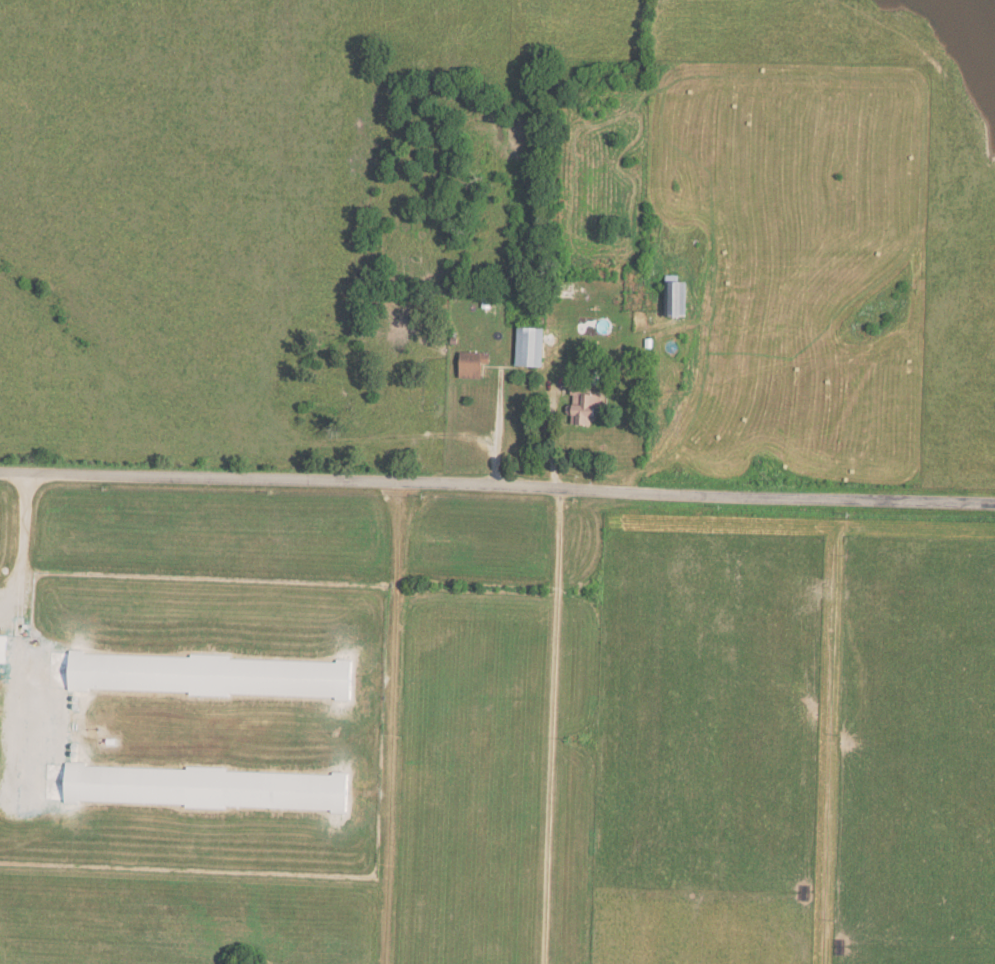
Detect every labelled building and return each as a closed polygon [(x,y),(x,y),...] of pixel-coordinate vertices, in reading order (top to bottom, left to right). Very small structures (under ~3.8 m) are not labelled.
[(688,282),(678,282),(678,276),(665,275),(665,318),(688,318),(688,282)] [(544,367),(545,326),(519,326),(518,366),(544,367)] [(492,352),(459,352),(459,378),(486,378),(486,363),(492,363),(492,352)] [(604,392),(573,392),(573,425),(591,425),(591,416),(604,416),(604,392)] [(354,696),(355,660),(69,654),(68,690),(354,696)] [(349,807),(350,770),(64,765),(64,802),(349,807)]
